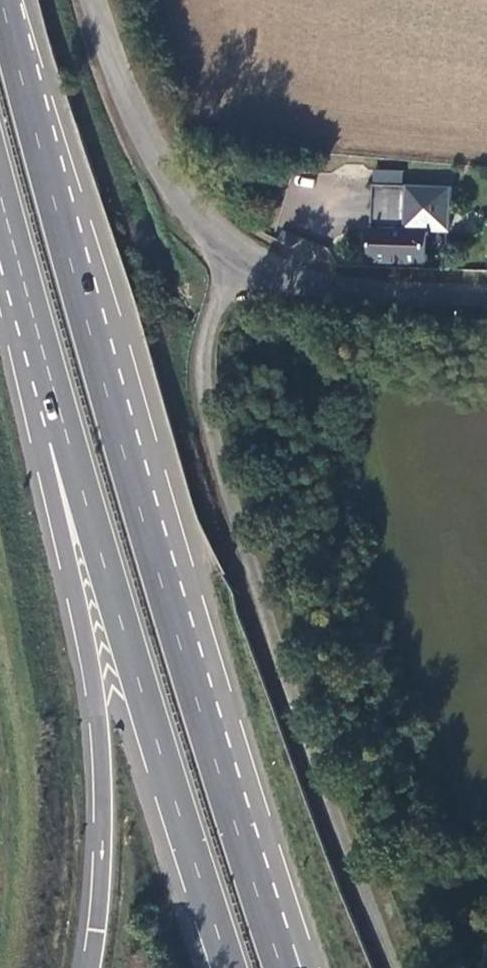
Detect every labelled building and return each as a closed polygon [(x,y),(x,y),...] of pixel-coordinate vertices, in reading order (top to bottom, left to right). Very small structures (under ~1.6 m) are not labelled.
[(430,207),(374,207),(372,262),(429,263),(430,207)]
